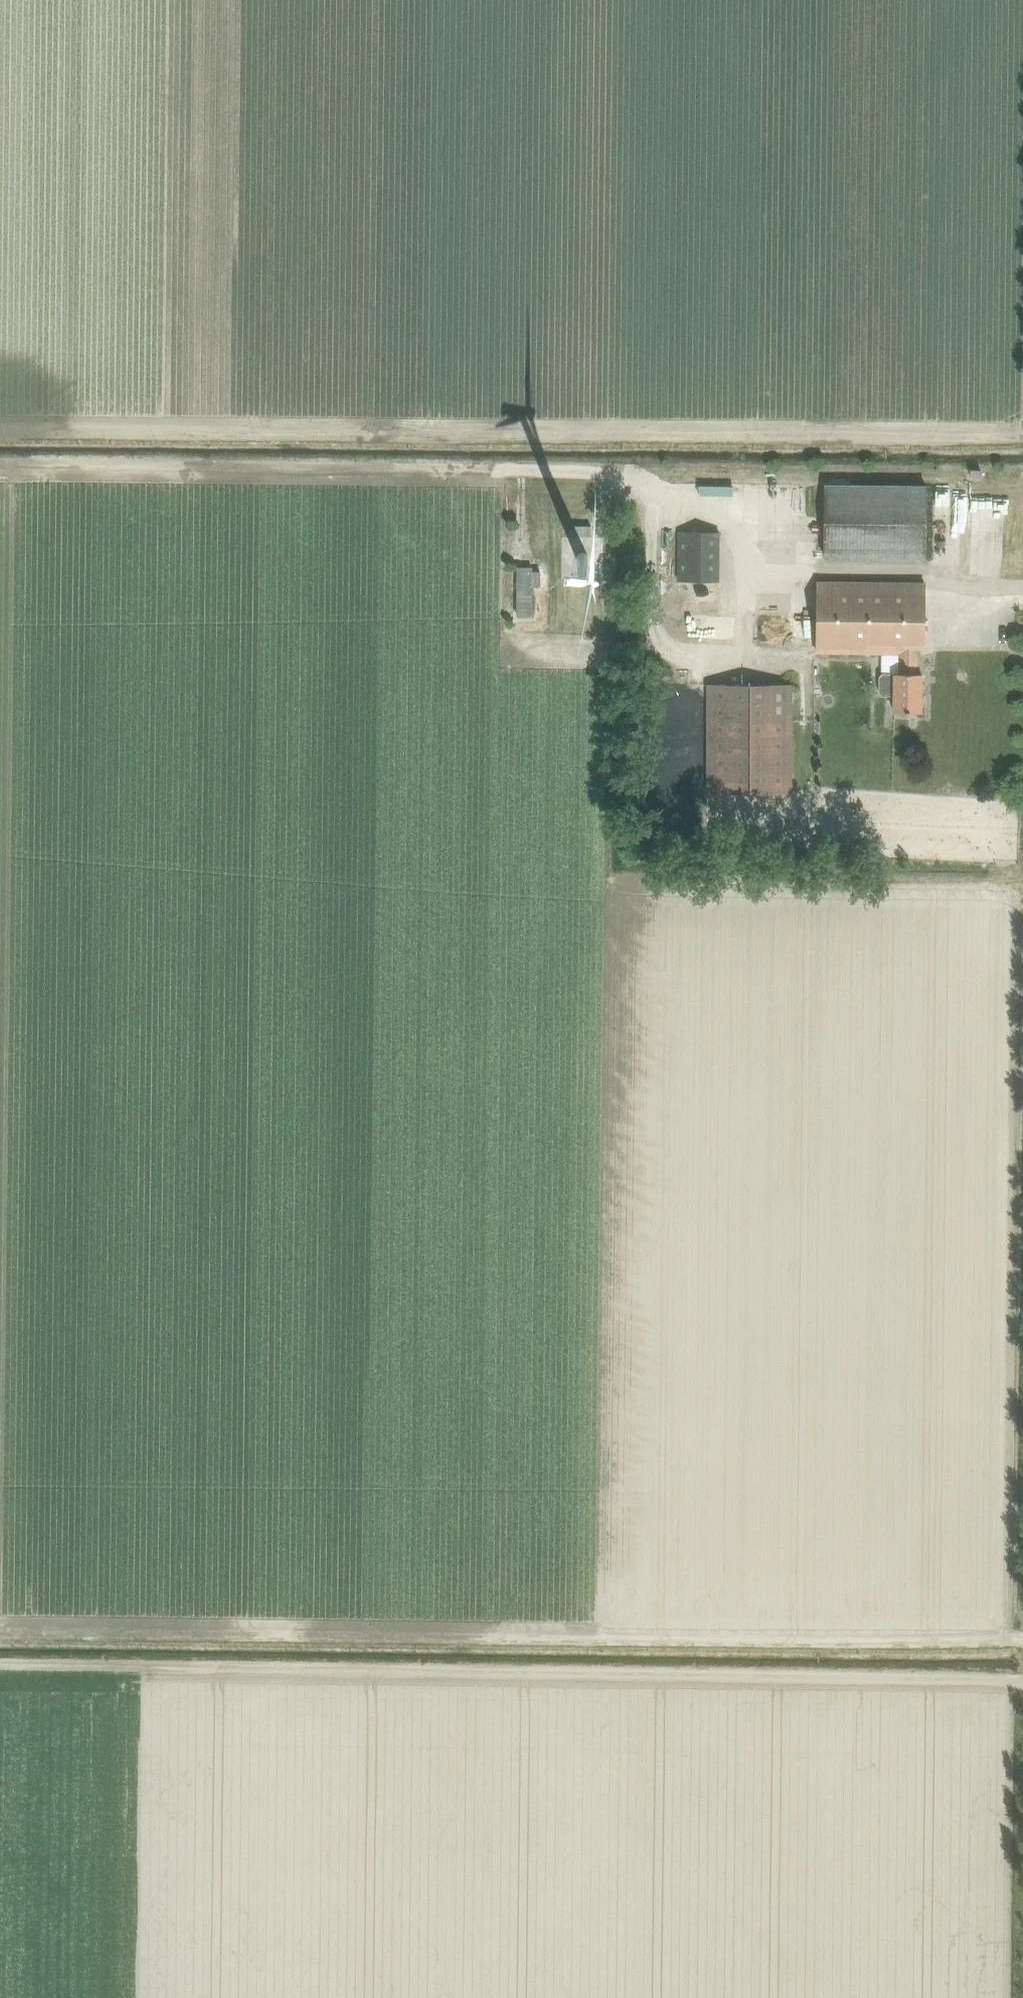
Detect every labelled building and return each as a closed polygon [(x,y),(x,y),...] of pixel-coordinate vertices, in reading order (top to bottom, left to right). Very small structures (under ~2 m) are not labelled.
[(927,485),(824,484),(823,558),(926,559),(927,485)] [(591,525),(574,525),(574,535),(590,535),(591,525)] [(719,582),(720,532),(677,532),(676,582),(719,582)] [(922,654),(923,654),(924,583),(817,581),(816,652),(899,653),(898,673),(882,673),(879,677),(879,692),(883,695),(893,695),(893,711),(921,712),(921,674),(922,674),(922,654)] [(707,688),(707,796),(791,796),(791,688),(707,688)]
